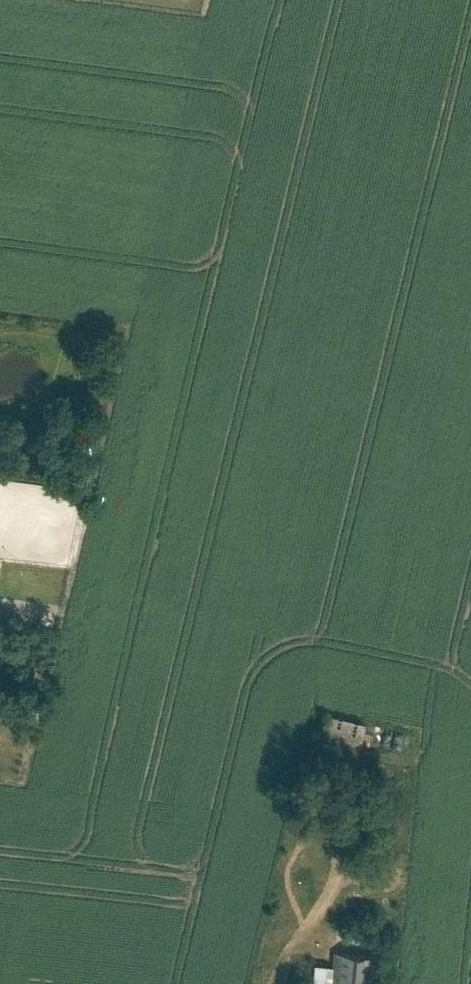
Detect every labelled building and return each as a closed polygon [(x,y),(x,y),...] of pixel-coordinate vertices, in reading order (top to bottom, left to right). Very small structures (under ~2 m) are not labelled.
[(19,613),(0,610),(0,624),(17,626),(19,613)] [(330,716),(321,751),(357,760),(365,723),(330,716)] [(378,957),(334,954),(332,983),(376,983),(378,957)]
